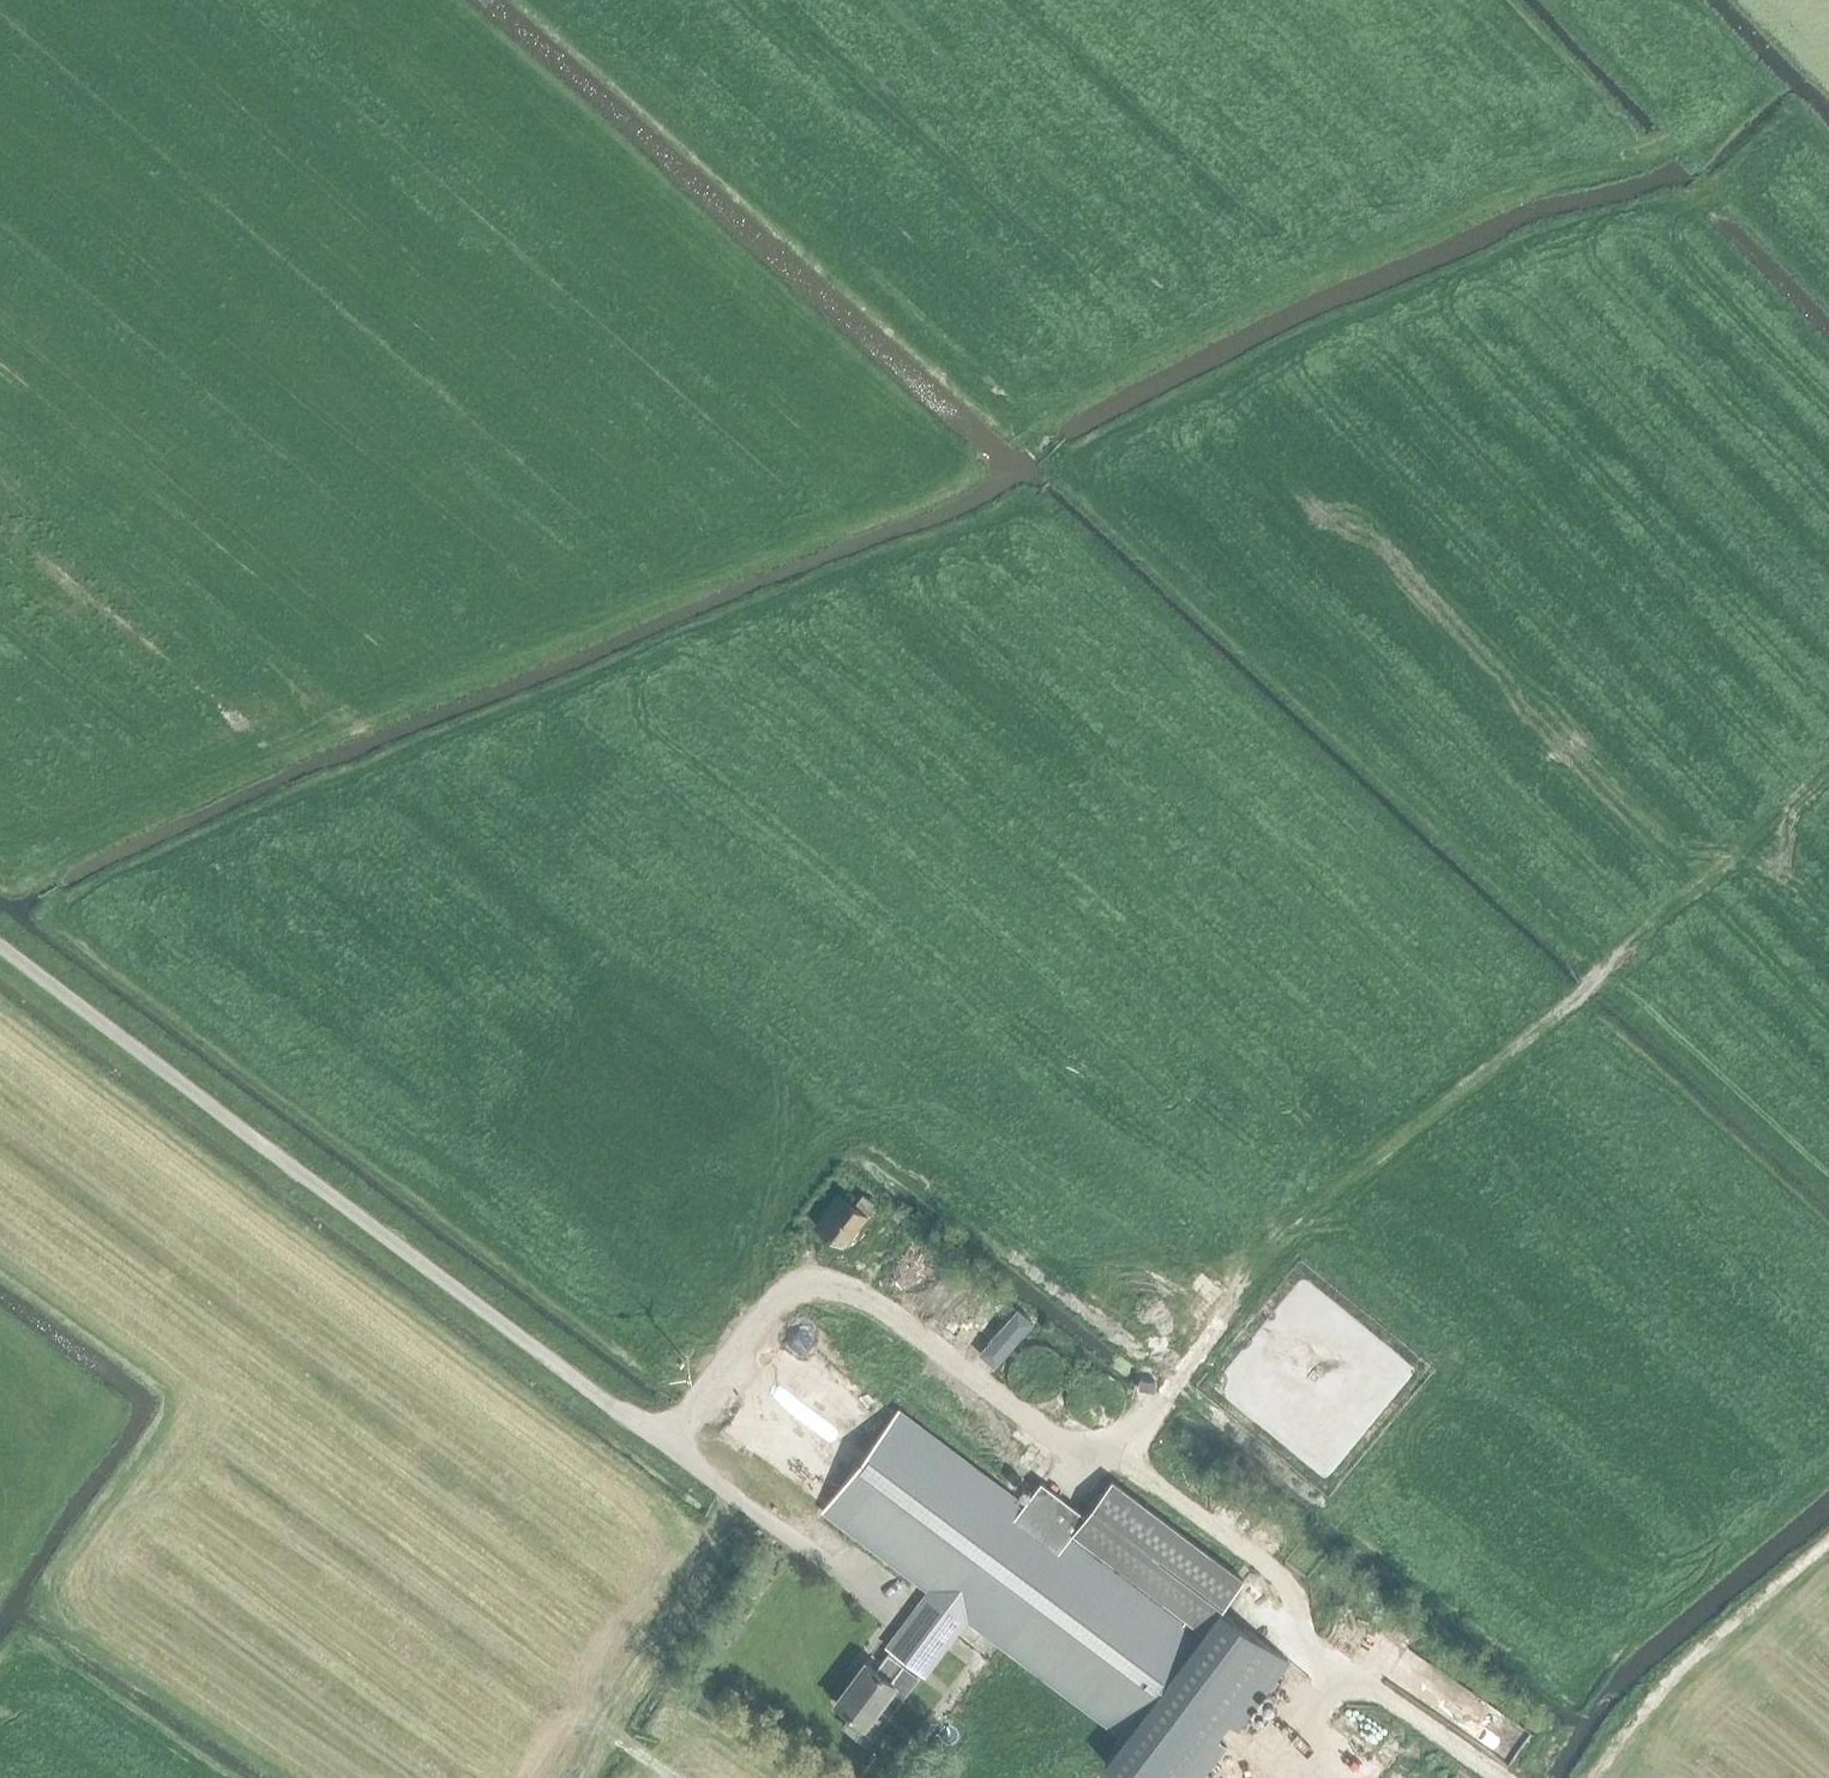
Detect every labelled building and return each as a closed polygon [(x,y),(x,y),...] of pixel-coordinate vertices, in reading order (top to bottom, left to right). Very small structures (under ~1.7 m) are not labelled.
[(853,1202),(838,1191),(814,1223),(843,1245),(867,1213),(865,1212),(873,1202),(860,1192),(853,1202)] [(1047,1346),(1042,1344),(1038,1344),(1033,1344),(1028,1345),(1023,1347),(1019,1350),(1016,1353),(1013,1357),(1010,1361),(1009,1366),(1008,1371),(1008,1375),(1009,1380),(1011,1385),(1013,1389),(1016,1393),(1020,1396),(1024,1398),(1029,1400),(1033,1401),(1038,1401),(1043,1401),(1048,1399),(1052,1397),(1056,1394),(1059,1390),(1062,1386),(1064,1382),(1065,1377),(1066,1372),(1065,1367),(1064,1363),(1062,1358),(1059,1354),(1055,1351),(1052,1348),(1047,1346)] [(1118,1381),(1115,1377),(1110,1374),(1106,1371),(1101,1370),(1096,1369),(1091,1370),(1086,1371),(1081,1373),(1077,1376),(1073,1379),(1070,1383),(1068,1388),(1066,1393),(1066,1398),(1067,1403),(1068,1408),(1070,1413),(1073,1417),(1077,1421),(1081,1423),(1086,1425),(1091,1427),(1096,1427),(1102,1426),(1106,1424),(1111,1422),(1115,1419),(1118,1415),(1121,1410),(1123,1405),(1124,1400),(1124,1395),(1123,1390),(1121,1385),(1118,1381)] [(907,1661),(924,1674),(966,1618),(1123,1736),(1102,1763),(1122,1777),(1200,1777),(1224,1746),(1215,1739),(1226,1724),(1236,1731),(1288,1662),(1219,1610),(1240,1578),(1111,1481),(1085,1515),(1041,1482),(1023,1505),(900,1412),(900,1411),(898,1410),(823,1510),(927,1589),(885,1645),(889,1647),(873,1668),(865,1661),(834,1702),(864,1725),(895,1684),(892,1681),(907,1661)] [(1535,1728),(1410,1645),(1388,1678),(1513,1761),(1535,1728)]
